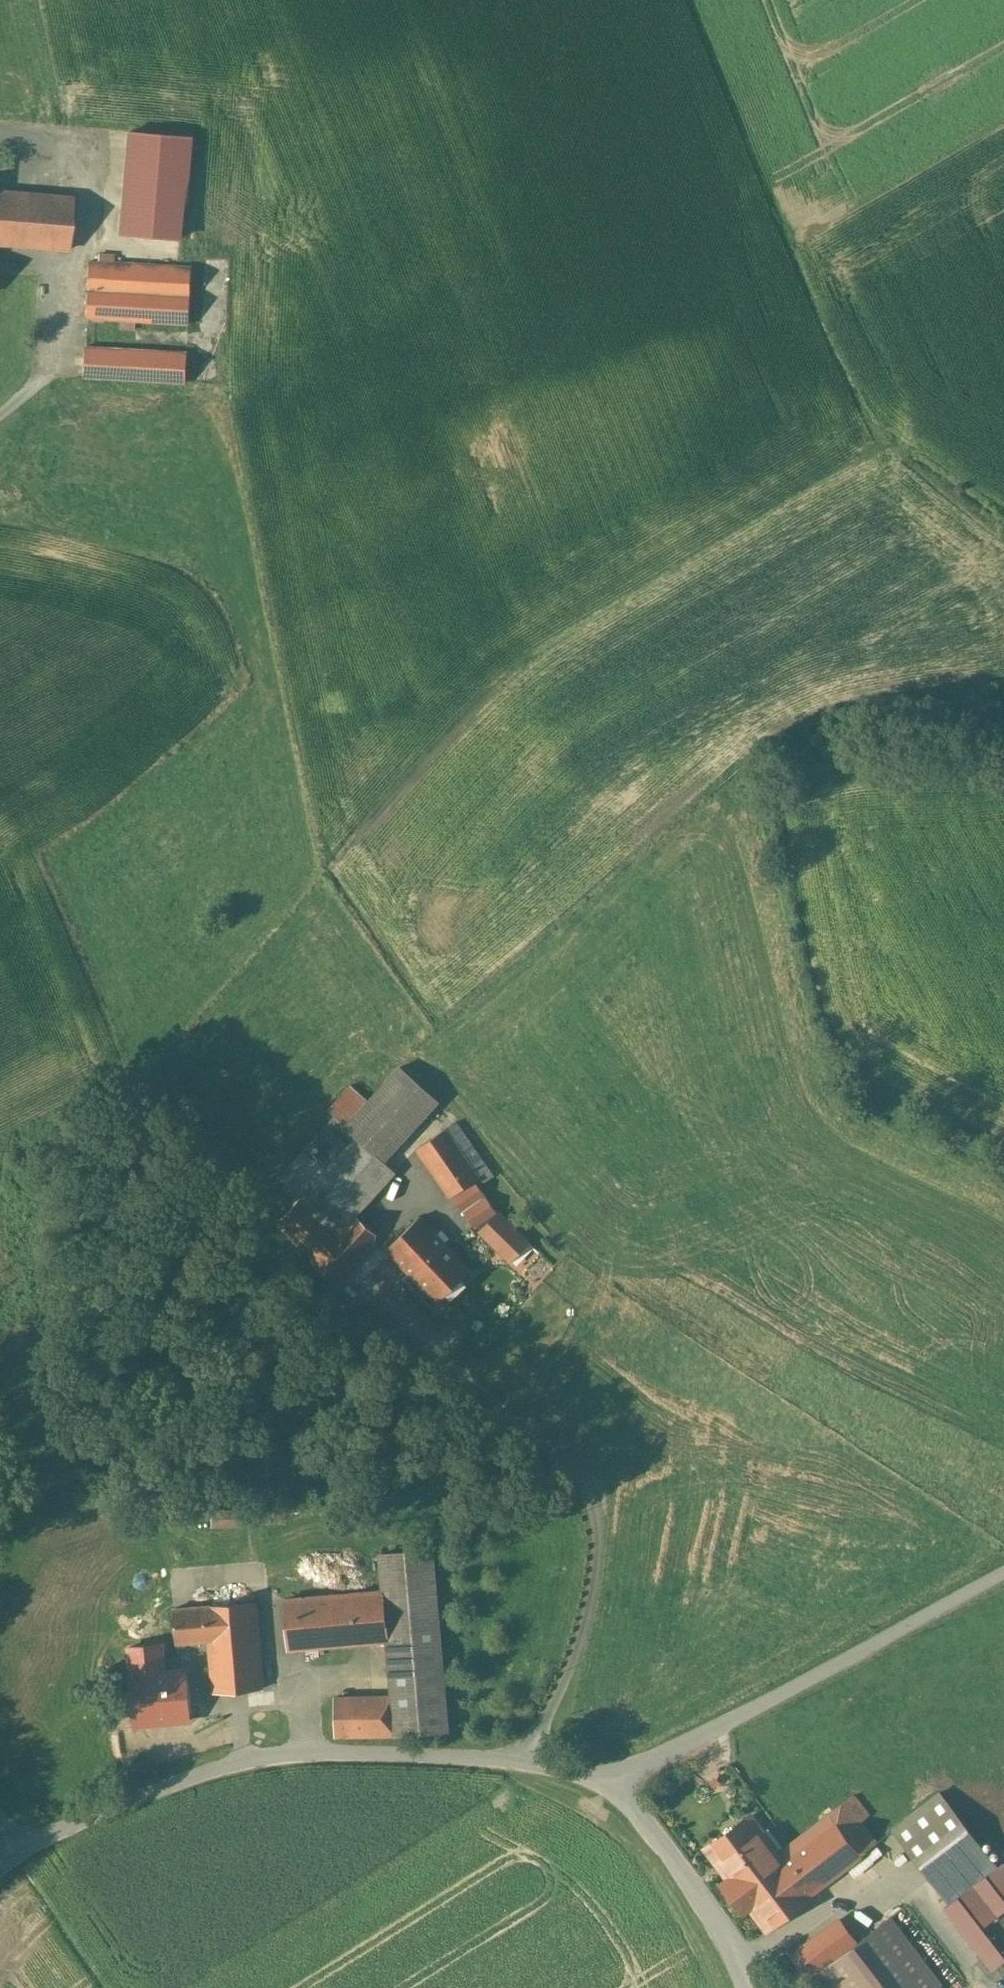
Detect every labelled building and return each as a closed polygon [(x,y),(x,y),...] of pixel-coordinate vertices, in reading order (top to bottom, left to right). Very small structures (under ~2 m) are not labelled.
[(124,230),(191,235),(199,130),(132,125),(124,230)] [(0,191),(0,243),(68,249),(73,197),(0,191)] [(113,254),(98,253),(98,262),(113,263),(113,254)] [(98,262),(87,261),(84,317),(188,323),(191,267),(113,263),(98,262)] [(187,353),(83,347),(82,376),(185,382),(187,353)] [(369,1101),(351,1085),(328,1110),(335,1117),(280,1178),(288,1186),(265,1210),(279,1223),(277,1224),(304,1249),(315,1258),(312,1261),(336,1283),(375,1240),(374,1233),(355,1215),(395,1171),(384,1161),(438,1101),(400,1067),(369,1101)] [(478,1176),(445,1128),(417,1148),(450,1196),(472,1180),(478,1176)] [(472,1180),(453,1194),(455,1198),(475,1184),(472,1180)] [(495,1212),(475,1184),(455,1198),(475,1226),(478,1223),(495,1212)] [(495,1212),(478,1223),(484,1228),(497,1215),(495,1212)] [(484,1228),(481,1232),(509,1259),(527,1241),(499,1213),(497,1215),(484,1228)] [(419,1216),(386,1248),(411,1275),(436,1301),(470,1269),(446,1243),(445,1244),(419,1216)] [(304,1249),(277,1224),(268,1233),(295,1257),(304,1249)] [(241,1509),(213,1509),(213,1525),(241,1525),(241,1509)] [(431,1549),(380,1554),(384,1590),(405,1588),(409,1638),(388,1640),(393,1697),(396,1734),(446,1729),(431,1549)] [(328,1596),(284,1599),(288,1649),(388,1640),(409,1638),(405,1588),(384,1590),(328,1596)] [(256,1601),(173,1608),(176,1642),(207,1640),(212,1692),(263,1688),(256,1601)] [(184,1670),(130,1674),(134,1724),(188,1719),(184,1670)] [(364,1701),(336,1701),(335,1733),(364,1734),(396,1734),(393,1697),(363,1699),(364,1701)] [(715,1776),(708,1781),(713,1787),(720,1783),(715,1776)] [(939,1792),(892,1829),(948,1901),(995,1865),(939,1792)] [(868,1815),(853,1795),(845,1801),(860,1821),(868,1815)] [(860,1821),(845,1801),(829,1813),(860,1855),(877,1842),(860,1821)] [(778,1852),(774,1855),(806,1896),(835,1874),(860,1855),(829,1813),(778,1852)] [(750,1815),(706,1848),(729,1879),(769,1848),(774,1855),(778,1852),(750,1815)] [(729,1879),(722,1884),(742,1911),(748,1907),(765,1930),(807,1898),(806,1896),(774,1855),(769,1848),(729,1879)] [(856,1943),(814,1975),(824,1987),(934,1987),(940,1984),(889,1917),(856,1943)] [(838,1919),(792,1954),(810,1978),(814,1975),(856,1943),(838,1919)]
